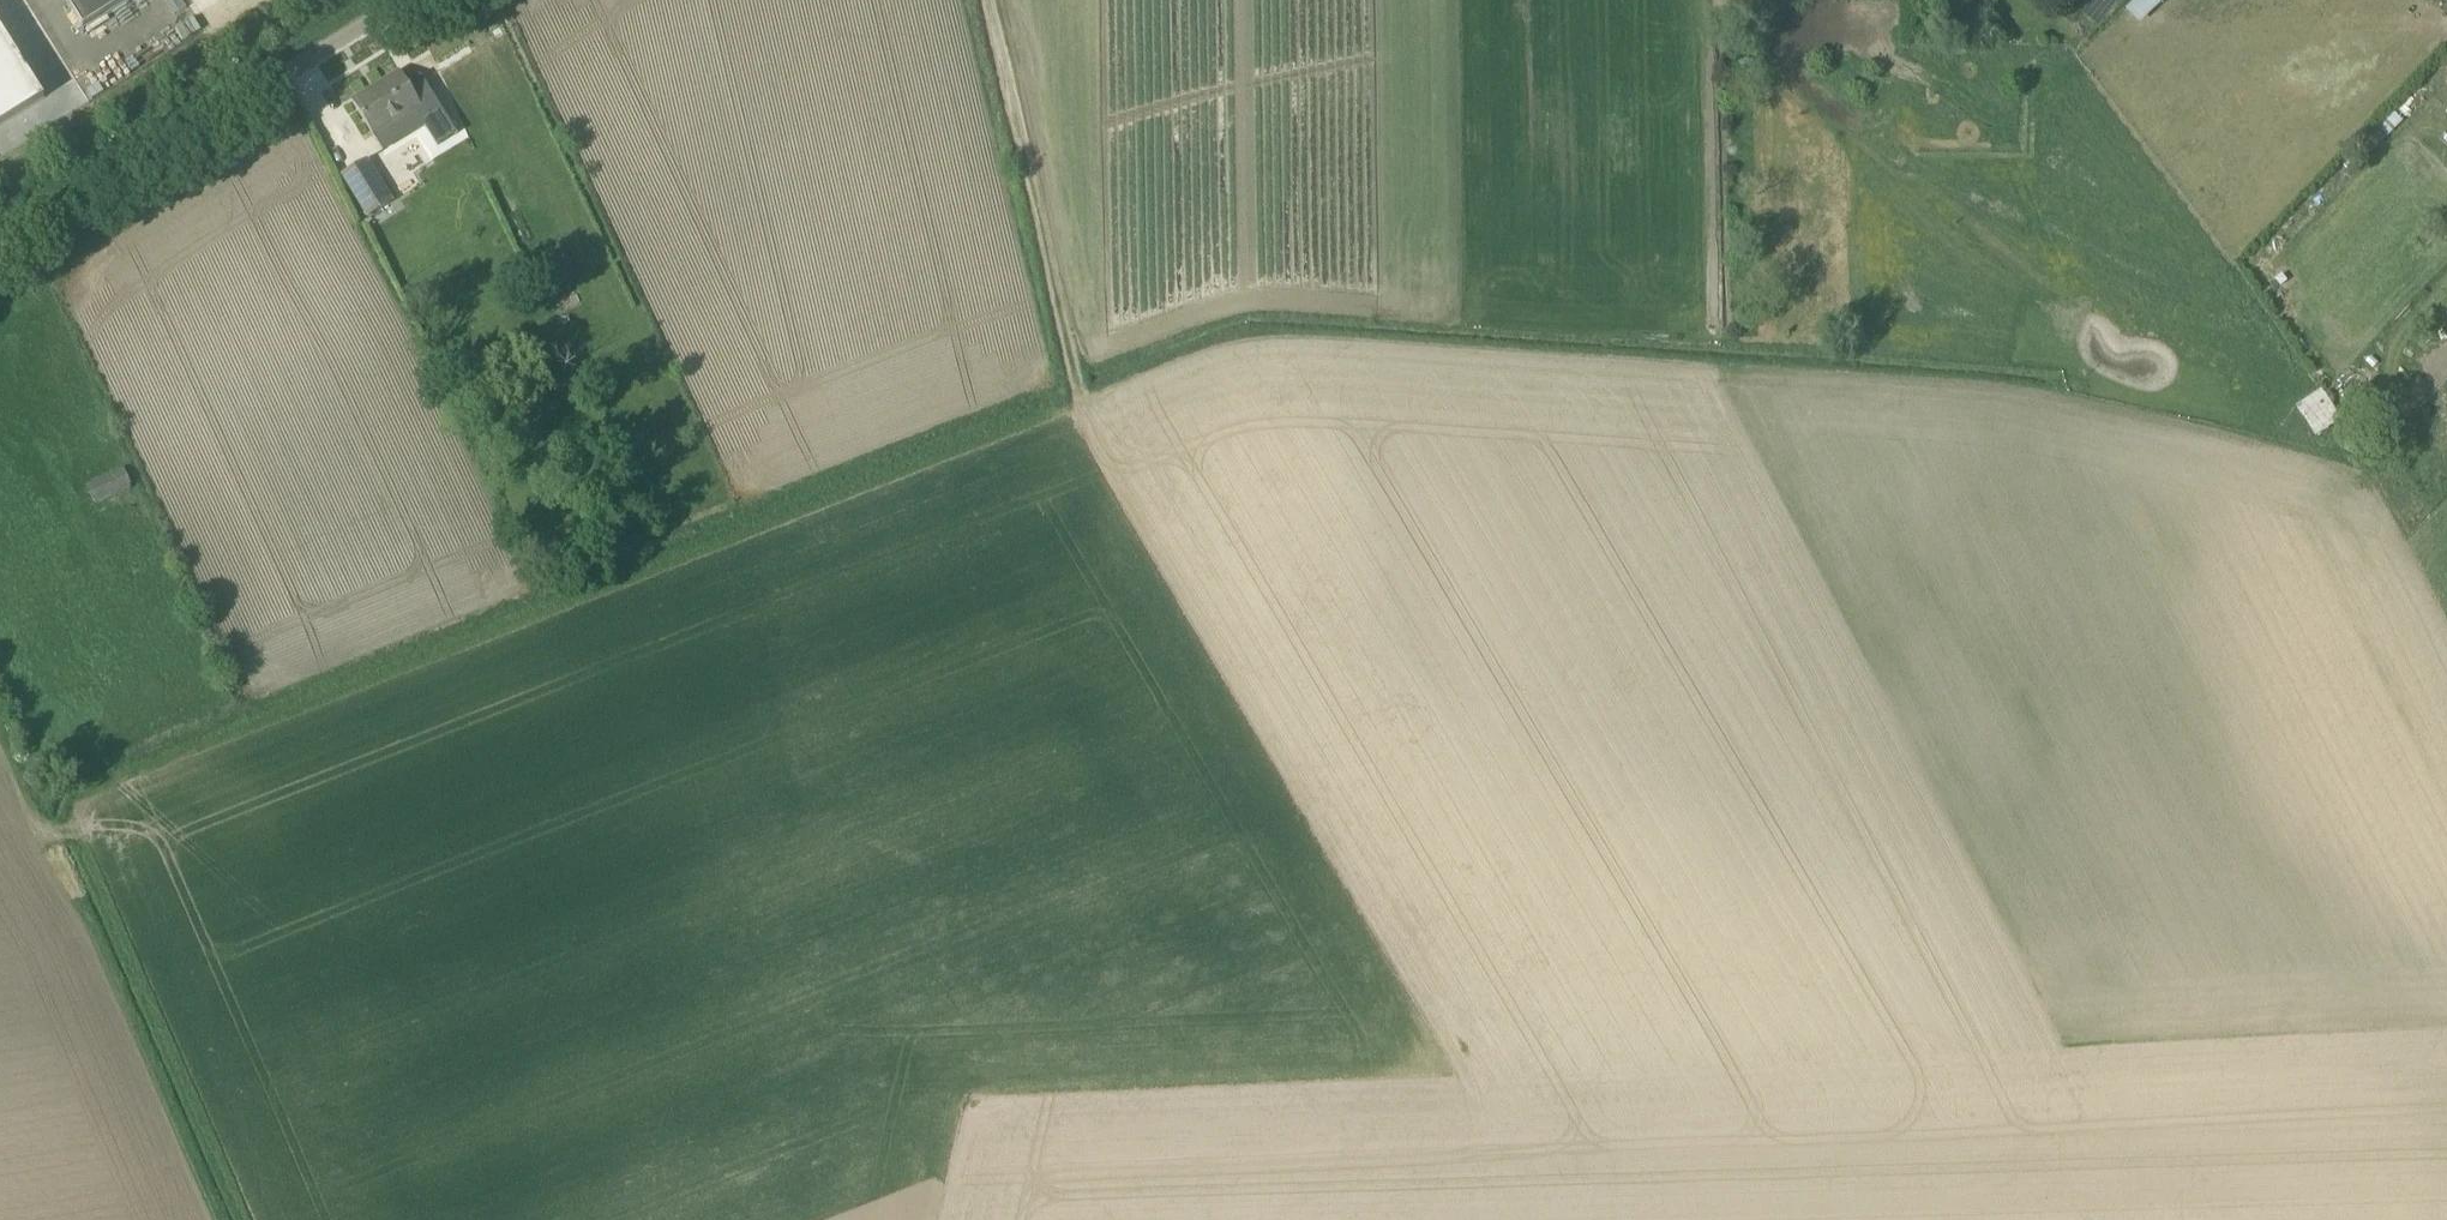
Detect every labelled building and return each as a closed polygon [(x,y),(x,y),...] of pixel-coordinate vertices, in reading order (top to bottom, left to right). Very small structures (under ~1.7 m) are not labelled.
[(84,27),(127,0),(67,0),(84,27)] [(2161,1),(2160,0),(2134,0),(2125,10),(2140,24),(2161,1)] [(44,97),(0,26),(0,125),(44,97)] [(400,72),(352,102),(365,122),(374,137),(416,111),(425,125),(437,146),(458,133),(421,75),(407,84),(400,72)] [(396,200),(424,184),(417,172),(443,157),(424,126),(370,158),(396,200)] [(368,216),(392,201),(366,161),(342,176),(368,216)] [(2295,403),(2315,436),(2342,419),(2322,387),(2295,403)] [(101,518),(119,510),(112,495),(132,485),(123,467),(85,485),(101,518)]
